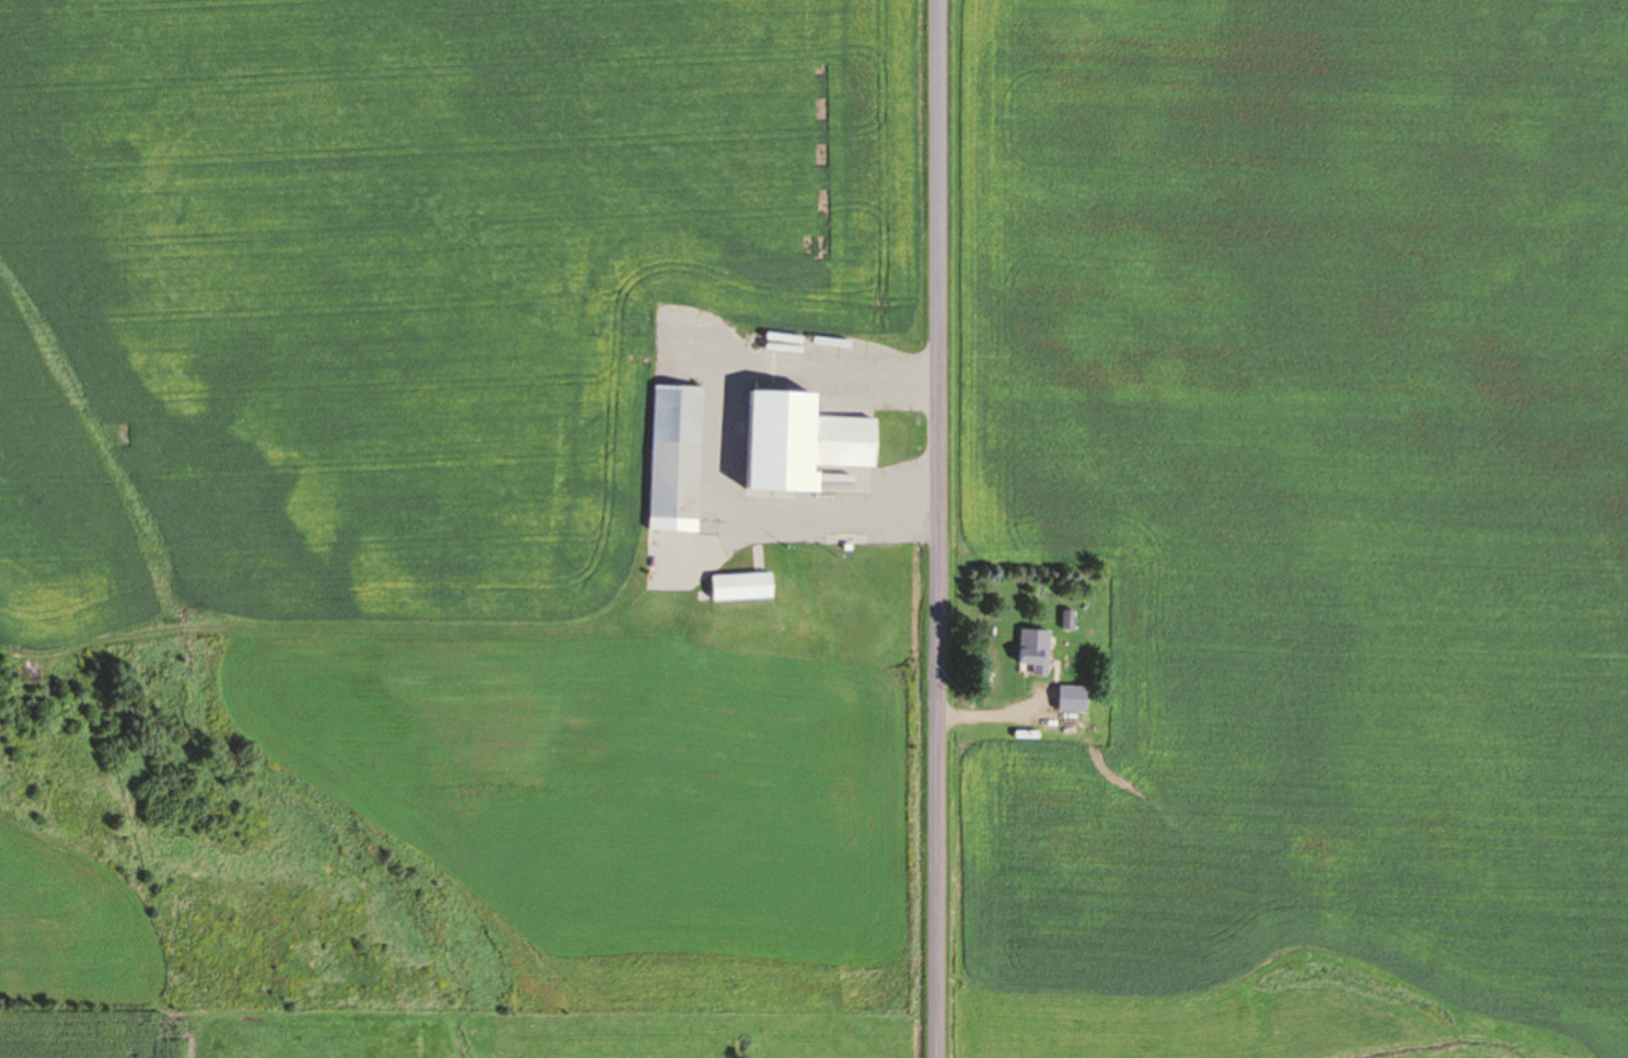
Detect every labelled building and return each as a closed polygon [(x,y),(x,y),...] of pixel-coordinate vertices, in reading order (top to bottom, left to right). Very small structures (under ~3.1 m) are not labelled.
[(650,532),(698,534),(702,387),(654,386),(650,532)] [(876,419),(813,417),(814,393),(749,391),(747,492),(815,494),(815,466),(874,468),(876,419)] [(771,574),(711,575),(712,602),(772,600),(771,574)] [(1034,676),(1049,677),(1053,632),(1023,630),(1020,666),(1035,667),(1034,676)] [(1077,713),(1077,696),(1062,696),(1062,713),(1077,713)]
